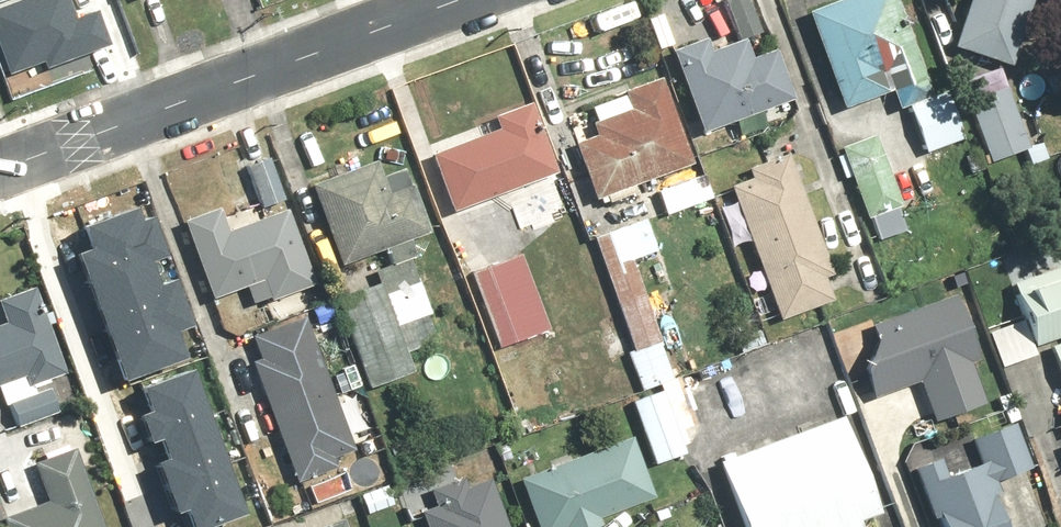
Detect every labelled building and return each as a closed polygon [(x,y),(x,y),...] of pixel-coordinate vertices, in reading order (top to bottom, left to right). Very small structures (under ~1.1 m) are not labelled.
[(0,3),(0,52),(7,70),(43,57),(46,64),(110,41),(97,4),(74,12),(70,0),(8,0),(0,3)] [(886,0),(834,0),(805,11),(844,111),(927,79),(900,10),(891,13),(886,0)] [(954,48),(1010,66),(1032,0),(970,0),(954,48)] [(792,97),(775,50),(752,58),(745,37),(716,48),(712,36),(669,51),(698,131),(792,97)] [(574,142),(599,206),(637,192),(635,187),(692,164),(658,78),(622,92),(623,97),(591,109),(596,121),(589,124),(594,134),(574,142)] [(1029,146),(1007,87),(967,101),(990,161),(1024,148),(1029,146)] [(946,92),(906,107),(924,154),(964,139),(946,92)] [(559,168),(533,100),(492,116),(497,128),(429,155),(450,210),(559,168)] [(901,211),(907,209),(877,134),(839,149),(884,261),(922,246),(916,232),(910,235),(901,211)] [(1031,165),(1048,159),(1042,142),(1029,146),(1024,148),(1031,165)] [(747,178),(727,185),(779,321),(832,301),(824,280),(836,275),(789,153),(744,170),(747,178)] [(269,155),(244,163),(260,209),(285,200),(269,155)] [(430,229),(403,167),(383,176),(375,157),(306,187),(341,268),(430,229)] [(667,216),(714,199),(704,173),(657,190),(667,216)] [(71,249),(120,377),(183,354),(173,327),(185,323),(167,275),(155,280),(146,257),(160,251),(145,212),(140,214),(135,202),(79,223),(87,243),(71,249)] [(246,206),(224,215),(221,206),(182,221),(212,301),(246,288),(253,307),(264,303),(272,323),(322,304),(285,203),(250,216),(246,206)] [(638,389),(672,376),(619,232),(594,242),(634,351),(625,354),(638,389)] [(1004,273),(1034,348),(1060,338),(1060,250),(1004,273)] [(522,252),(469,272),(499,349),(551,328),(522,252)] [(376,285),(337,300),(372,393),(416,376),(408,353),(440,341),(409,259),(372,273),(376,285)] [(56,323),(50,309),(42,312),(33,288),(0,301),(0,310),(5,323),(0,324),(0,388),(26,378),(29,387),(66,373),(48,326),(56,323)] [(956,293),(853,331),(877,398),(920,382),(935,422),(986,404),(970,362),(980,359),(956,293)] [(353,452),(304,317),(251,336),(259,357),(248,361),(294,486),(338,469),(335,459),(353,452)] [(1048,348),(1060,382),(1060,343),(1048,348)] [(193,526),(242,508),(187,364),(139,382),(146,402),(135,407),(146,436),(158,432),(165,450),(152,455),(172,509),(185,504),(193,526)] [(19,429),(59,411),(48,386),(8,404),(19,429)] [(706,461),(730,526),(823,526),(866,511),(830,415),(706,461)] [(912,468),(932,520),(938,518),(941,526),(1007,526),(1006,525),(1036,514),(1023,480),(1034,476),(1014,422),(969,439),(978,462),(960,469),(954,452),(912,468)] [(656,498),(630,434),(517,479),(536,526),(604,526),(602,520),(656,498)] [(71,449),(32,465),(47,501),(1,520),(4,526),(104,526),(71,449)] [(410,490),(425,526),(508,526),(484,467),(467,474),(465,469),(410,490)] [(394,505),(384,483),(359,494),(368,516),(394,505)] [(343,516),(313,526),(347,526),(343,516)]
